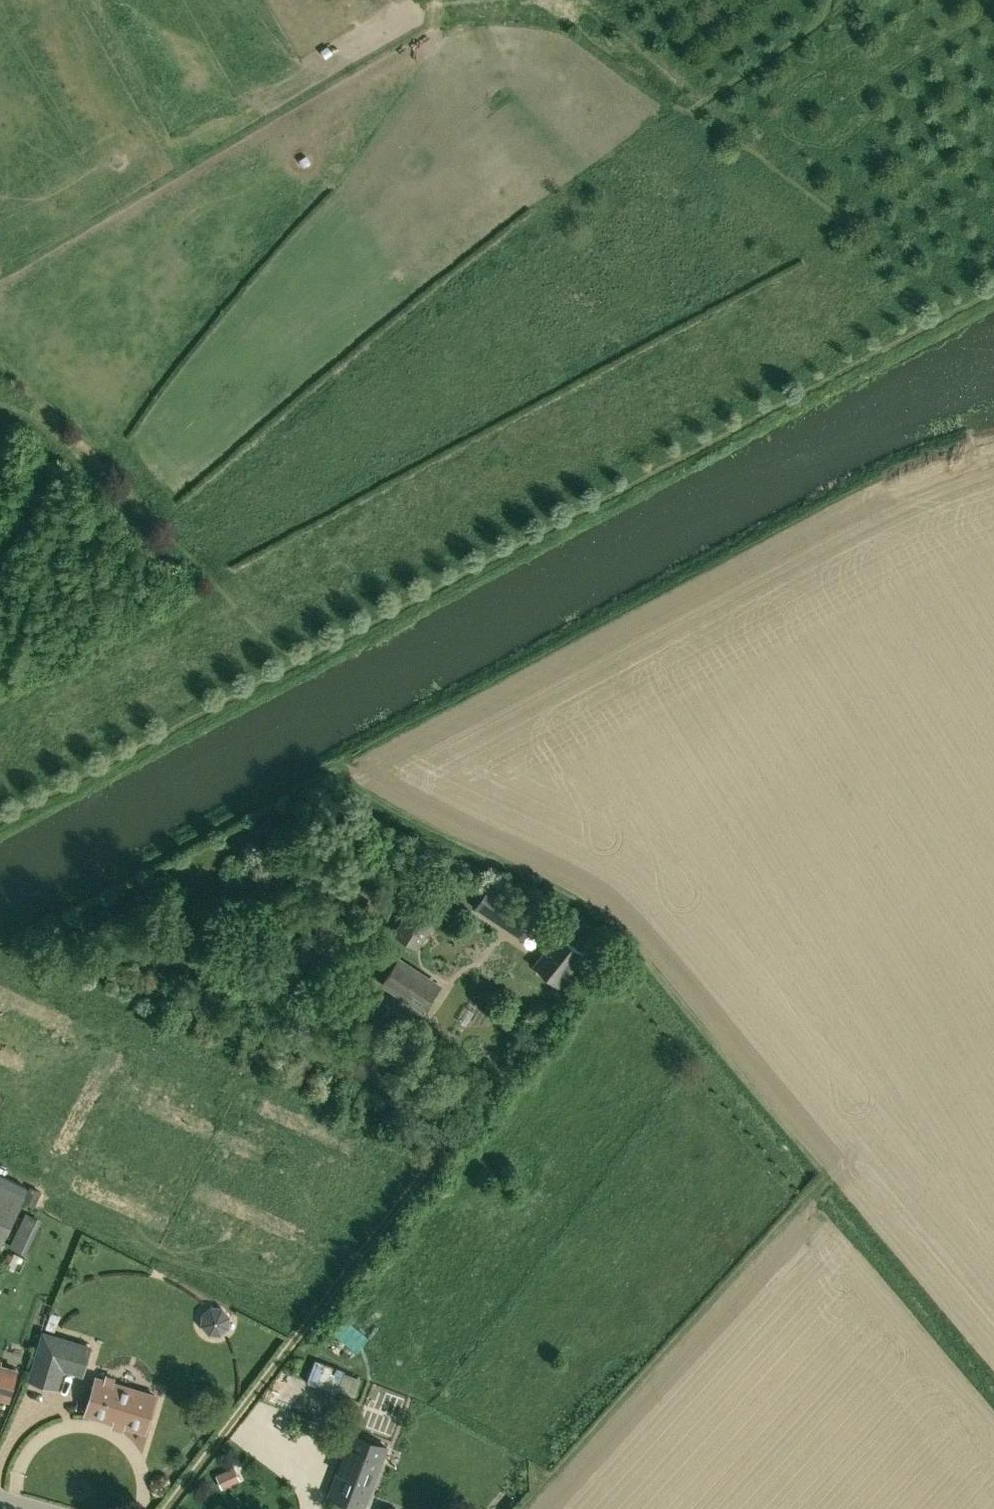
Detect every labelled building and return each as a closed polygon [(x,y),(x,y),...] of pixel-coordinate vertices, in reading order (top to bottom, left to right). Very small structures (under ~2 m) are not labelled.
[(476,908),(523,939),(535,922),(489,890),(476,908)] [(395,933),(416,947),(436,916),(415,903),(395,933)] [(570,935),(565,941),(560,936),(557,940),(550,934),(540,947),(545,952),(534,966),(559,986),(583,955),(588,949),(570,935)] [(398,959),(383,983),(423,1009),(439,985),(398,959)] [(27,1188),(0,1175),(0,1244),(27,1188)] [(230,1329),(230,1316),(223,1307),(210,1306),(201,1315),(200,1326),(208,1335),(220,1337),(230,1329)] [(369,1337),(344,1317),(333,1332),(357,1352),(369,1337)] [(58,1390),(63,1371),(82,1377),(92,1345),(42,1330),(28,1380),(58,1390)] [(9,1401),(18,1368),(0,1363),(0,1398),(9,1401)] [(97,1378),(85,1414),(143,1432),(154,1395),(97,1378)] [(329,1496),(363,1508),(387,1447),(353,1434),(329,1496)] [(217,1476),(222,1487),(239,1479),(234,1468),(217,1476)]
